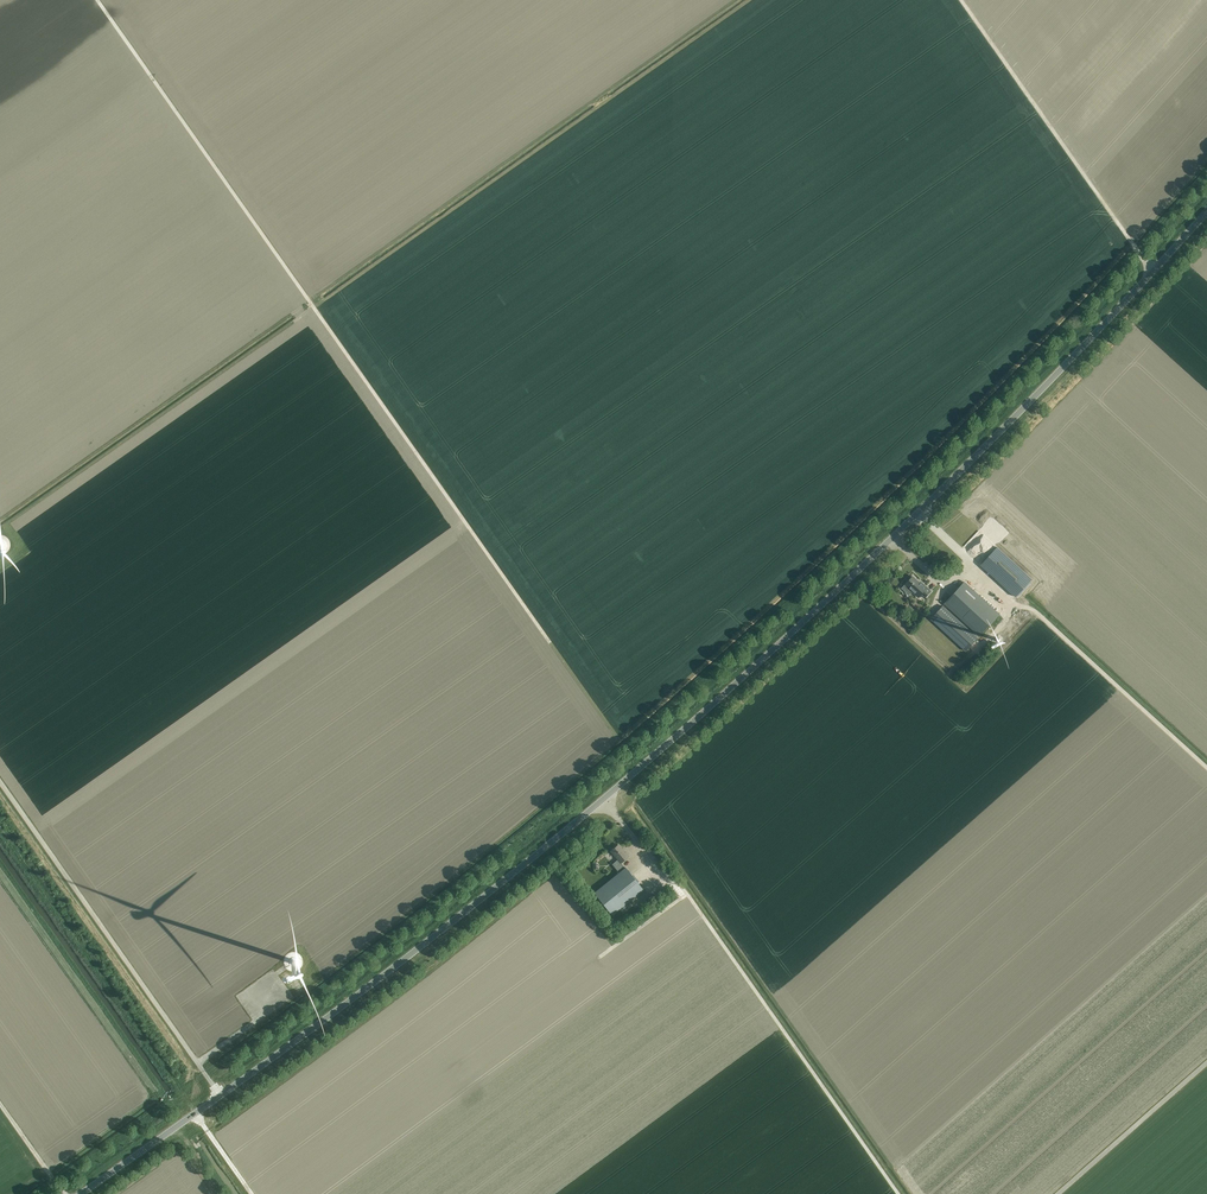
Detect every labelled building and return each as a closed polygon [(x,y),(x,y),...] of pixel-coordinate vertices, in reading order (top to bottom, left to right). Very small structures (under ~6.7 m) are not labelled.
[(997,548),(981,565),(1016,598),(1032,580),(997,548)] [(931,591),(924,584),(923,585),(913,576),(902,588),(906,592),(909,589),(919,597),(921,595),(925,598),(931,591)] [(877,583),(884,589),(888,585),(880,579),(877,583)] [(999,614),(965,583),(945,604),(979,635),(999,614)] [(978,638),(961,622),(943,606),(931,619),(949,635),(966,651),(978,638)] [(619,873),(625,868),(621,862),(629,856),(624,850),(624,851),(618,844),(611,850),(618,859),(612,864),(619,873)] [(594,893),(612,915),(644,890),(626,867),(625,868),(619,873),(594,893)]
